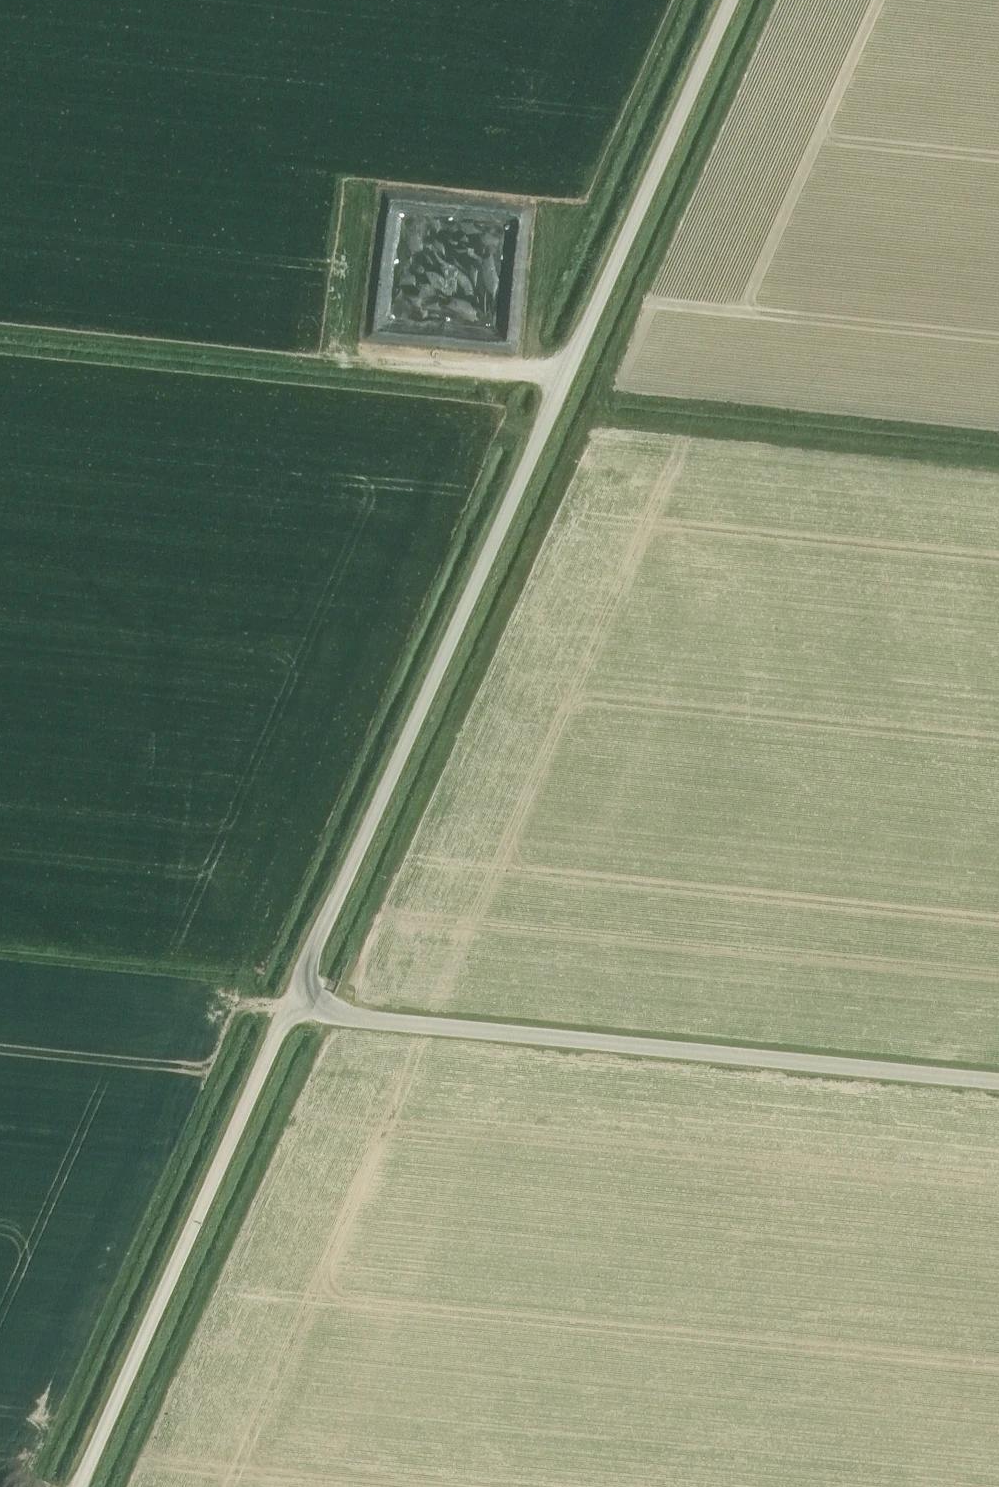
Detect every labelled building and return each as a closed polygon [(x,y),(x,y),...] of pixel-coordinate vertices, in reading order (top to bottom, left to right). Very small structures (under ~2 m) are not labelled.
[(461,267),(460,248),(447,249),(446,240),(440,240),(443,269),(461,267)] [(478,302),(483,319),(501,314),(497,297),(478,302)]
